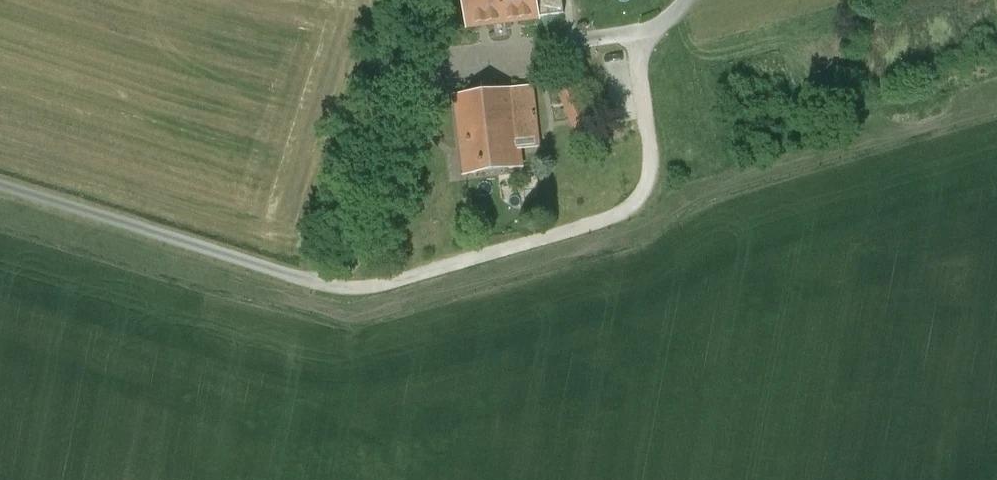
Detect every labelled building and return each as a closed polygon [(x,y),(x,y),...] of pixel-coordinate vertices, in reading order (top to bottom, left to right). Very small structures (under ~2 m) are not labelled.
[(469,24),(504,20),(501,0),(467,0),(469,24)] [(504,20),(565,13),(563,0),(501,0),(504,20)] [(583,105),(572,79),(557,84),(578,136),(598,129),(588,103),(583,105)] [(533,85),(513,88),(518,136),(538,134),(533,85)] [(513,88),(457,94),(466,174),(521,166),(518,136),(513,88)]
